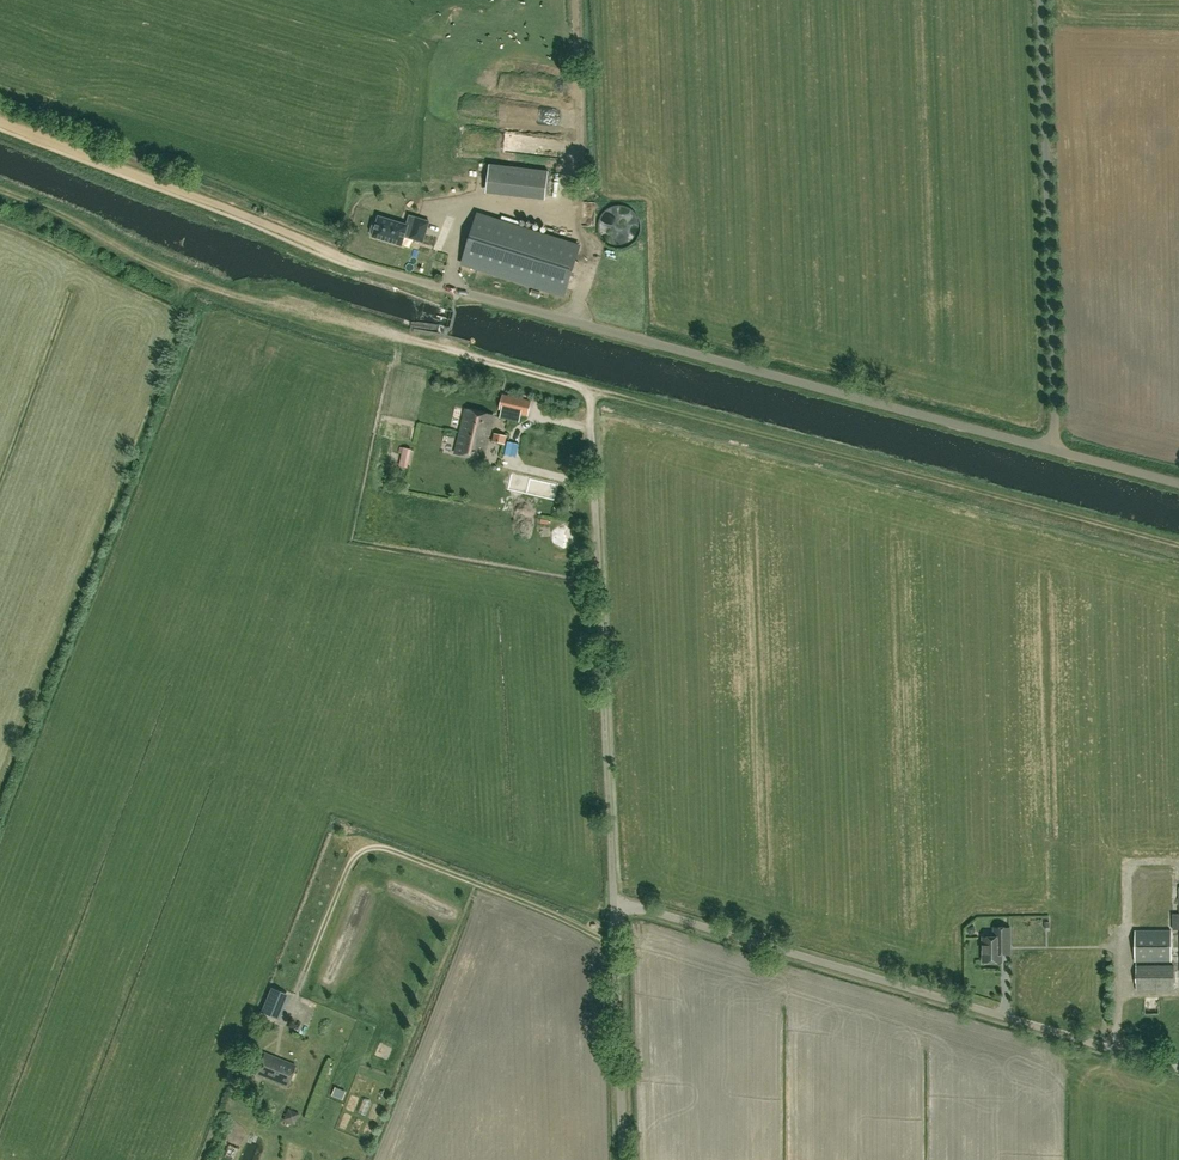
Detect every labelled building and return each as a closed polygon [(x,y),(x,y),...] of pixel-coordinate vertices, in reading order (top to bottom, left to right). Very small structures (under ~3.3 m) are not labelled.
[(487,164),(486,190),(547,193),(548,166),(487,164)] [(375,222),(373,224),(371,231),(372,234),(373,234),(372,236),(402,246),(405,235),(411,237),(410,238),(423,242),(430,222),(410,216),(407,225),(379,216),(377,223),(375,222)] [(478,216),(463,262),(565,294),(580,248),(478,216)] [(531,401),(503,394),(500,409),(528,416),(531,401)] [(466,409),(461,431),(489,438),(494,416),(466,409)] [(483,460),(489,438),(461,431),(455,453),(483,460)] [(494,433),(493,441),(505,444),(507,436),(494,433)] [(395,465),(404,467),(408,449),(400,447),(395,465)] [(562,483),(534,476),(530,491),(558,498),(562,483)] [(553,532),(566,549),(577,540),(564,523),(553,532)] [(1089,943),(1100,943),(1101,917),(1089,917),(1089,943)] [(1001,937),(983,937),(983,962),(1002,962),(1001,944),(1010,944),(1010,928),(1001,928),(1001,937)] [(1171,931),(1136,931),(1136,961),(1172,961),(1171,931)] [(1136,966),(1136,990),(1174,990),(1174,966),(1136,966)] [(277,1018),(286,995),(271,988),(261,1012),(277,1018)] [(295,1061),(299,1048),(278,1042),(274,1054),(295,1061)] [(264,1053),(255,1075),(286,1088),(295,1065),(264,1053)] [(294,1093),(287,1103),(293,1107),(299,1097),(294,1093)] [(288,1108),(283,1120),(295,1125),(300,1113),(288,1108)]
